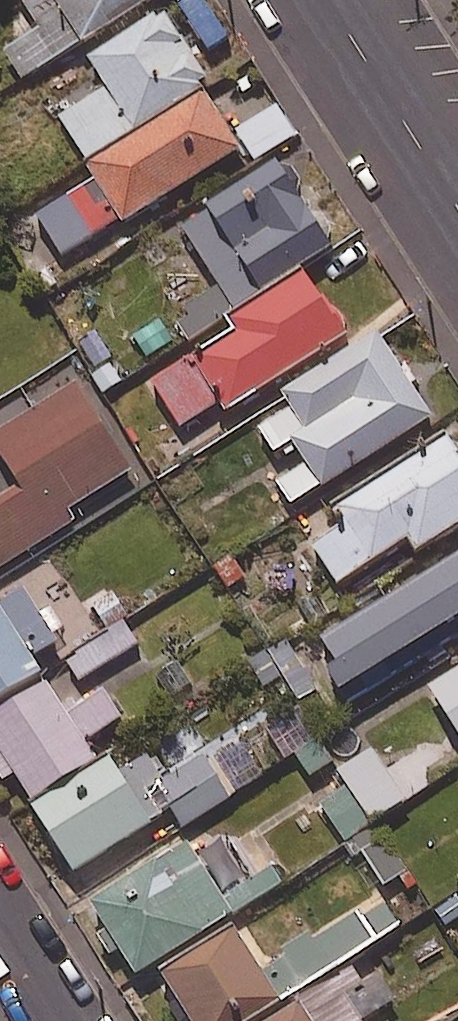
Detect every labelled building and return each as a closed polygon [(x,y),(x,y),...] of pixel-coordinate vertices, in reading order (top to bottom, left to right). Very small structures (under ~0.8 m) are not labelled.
[(43,30),(5,54),(24,84),(34,78),(73,53),(83,47),(85,49),(163,0),(23,0),(43,30)] [(198,65),(168,19),(161,23),(158,17),(87,62),(104,89),(56,119),(87,167),(204,93),(201,88),(209,83),(212,87),(251,62),(238,40),(198,65)] [(90,81),(73,53),(34,78),(52,106),(90,81)] [(245,153),(207,91),(204,93),(87,167),(84,166),(96,185),(40,219),(63,257),(122,221),(125,226),(245,153)] [(258,162),(301,134),(281,104),(238,132),(258,162)] [(282,171),(279,165),(209,211),(210,213),(183,231),(219,287),(185,309),(190,317),(176,326),(189,346),(335,252),(331,246),(335,234),(328,222),(316,220),(300,199),(305,186),(296,172),(282,171)] [(332,312),(308,273),(229,323),(238,337),(156,389),(183,431),(222,406),(229,417),(350,340),(348,336),(348,324),(345,318),(339,313),(332,312)] [(404,371),(381,337),(286,399),(294,411),(260,433),(277,458),(284,454),(288,459),(301,451),(311,467),(281,486),(296,509),(432,418),(412,387),(419,383),(409,368),(404,371)] [(79,382),(0,432),(0,454),(21,486),(0,499),(0,572),(78,523),(71,512),(136,470),(79,382)] [(448,438),(333,511),(344,529),(313,549),(338,590),(412,543),(420,555),(457,531),(457,455),(448,438)] [(325,640),(346,672),(333,680),(351,708),(457,640),(457,556),(325,640)] [(0,605),(0,704),(42,677),(32,661),(60,643),(28,593),(3,609),(0,605)] [(128,616),(114,594),(93,607),(107,629),(128,616)] [(142,648),(126,623),(77,654),(80,659),(69,667),(81,687),(142,648)] [(318,688),(289,640),(269,653),(298,700),(318,688)] [(433,692),(457,730),(457,676),(433,692)] [(48,686),(0,717),(0,753),(2,756),(0,757),(0,774),(6,783),(17,776),(37,807),(99,767),(86,747),(124,722),(105,694),(80,710),(74,700),(62,708),(48,686)] [(410,805),(376,752),(341,775),(350,789),(376,827),(379,825),(410,805)] [(122,779),(111,761),(99,767),(37,807),(34,809),(75,874),(173,813),(183,829),(247,789),(225,754),(208,765),(204,759),(165,784),(150,761),(122,779)] [(350,789),(323,807),(348,846),(376,827),(350,789)] [(411,872),(379,825),(376,827),(348,846),(358,860),(364,855),(386,888),(411,872)] [(195,853),(189,844),(91,907),(108,932),(99,938),(113,959),(122,953),(140,980),(284,887),(273,870),(225,901),(211,879),(224,871),(207,845),(195,853)] [(236,930),(163,977),(192,1020),(259,1020),(401,931),(385,907),(294,965),(291,960),(266,976),(236,930)] [(294,1009),(275,1020),(364,1020),(349,997),(342,1000),(329,979),(291,1004),(294,1009)] [(395,1009),(377,1020),(402,1020),(395,1009)]
